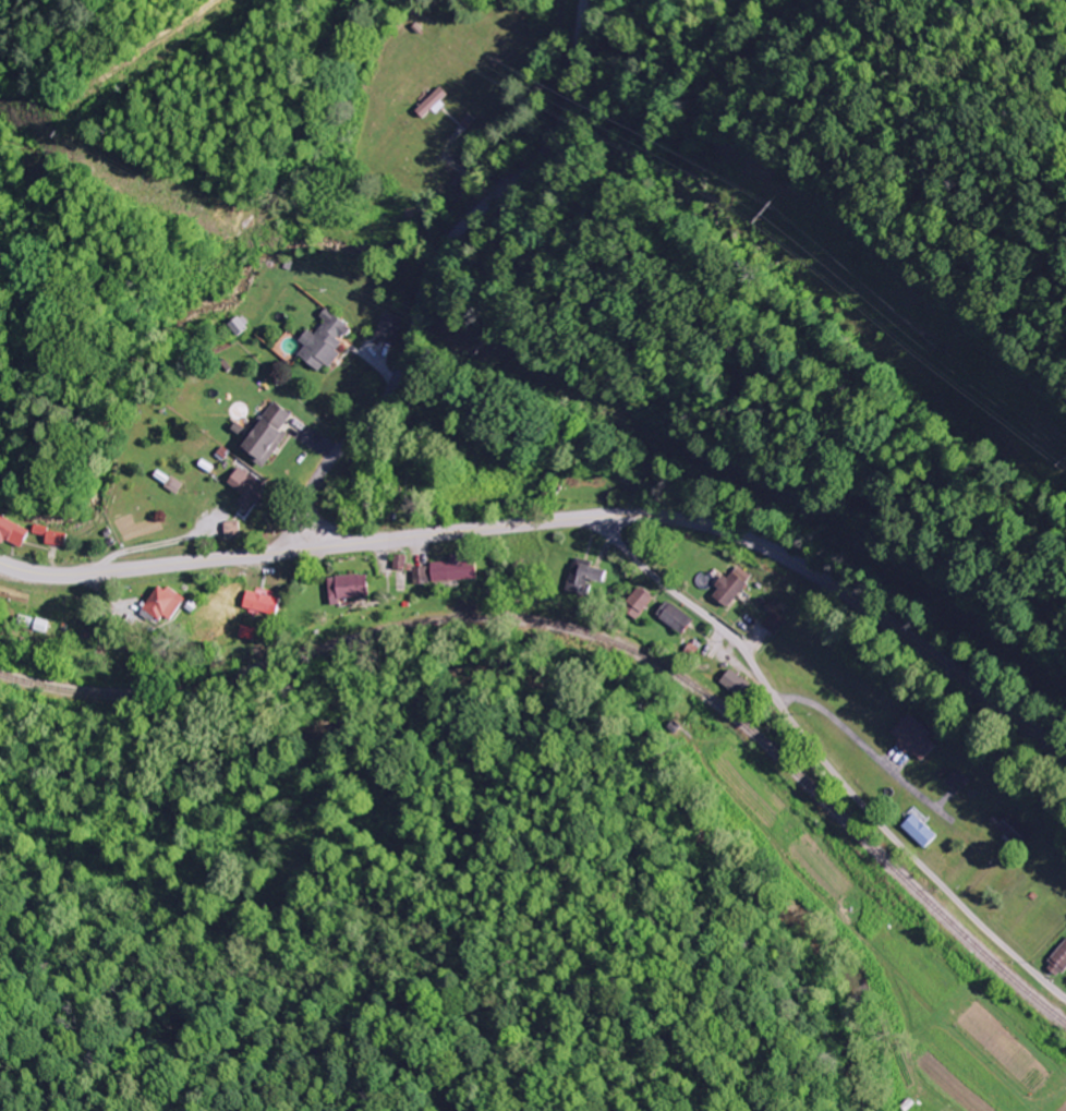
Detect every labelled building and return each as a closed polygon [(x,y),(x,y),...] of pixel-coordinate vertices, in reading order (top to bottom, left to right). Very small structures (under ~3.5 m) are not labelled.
[(449,96),(439,86),(414,110),(421,118),(430,109),(433,112),(449,96)] [(350,329),(325,308),(317,317),(323,322),(313,334),(307,329),(298,339),(305,345),(297,356),(320,374),(338,352),(334,349),(350,329)] [(402,318),(381,312),(374,339),(395,344),(402,318)] [(227,324),(236,336),(249,324),(240,313),(227,324)] [(238,447),(265,466),(287,434),(280,429),(291,415),(270,401),(238,447)] [(247,509),(265,485),(240,466),(227,483),(243,495),(238,503),(247,509)] [(183,484),(170,476),(164,486),(176,494),(183,484)] [(20,550),(29,530),(0,517),(0,541),(20,550)] [(226,536),(241,534),(239,521),(224,523),(226,536)] [(64,547),(66,532),(33,526),(31,534),(45,536),(44,543),(64,547)] [(405,570),(406,555),(394,555),(393,570),(405,570)] [(474,557),(451,559),(451,561),(430,563),(432,583),(476,579),(474,557)] [(566,592),(587,596),(591,581),(602,583),(605,570),(572,563),(566,592)] [(412,567),(413,585),(429,584),(428,566),(412,567)] [(749,576),(734,566),(725,579),(721,577),(707,596),(726,609),(749,576)] [(366,575),(328,576),(329,600),(366,599),(366,575)] [(161,615),(170,621),(183,599),(158,583),(141,610),(158,620),(161,615)] [(653,597),(639,586),(621,608),(635,619),(653,597)] [(242,608),(276,614),(279,598),(245,591),(242,608)] [(691,619),(665,601),(655,616),(681,634),(691,619)] [(48,622),(19,613),(16,625),(44,633),(48,622)] [(748,684),(728,669),(718,682),(738,698),(748,684)] [(927,733),(904,713),(887,733),(895,740),(891,744),(902,753),(905,750),(918,761),(932,745),(923,737),(927,733)] [(898,827),(922,849),(934,836),(910,814),(898,827)] [(1065,966),(1065,937),(1065,936),(1043,967),(1058,977),(1065,966)]
